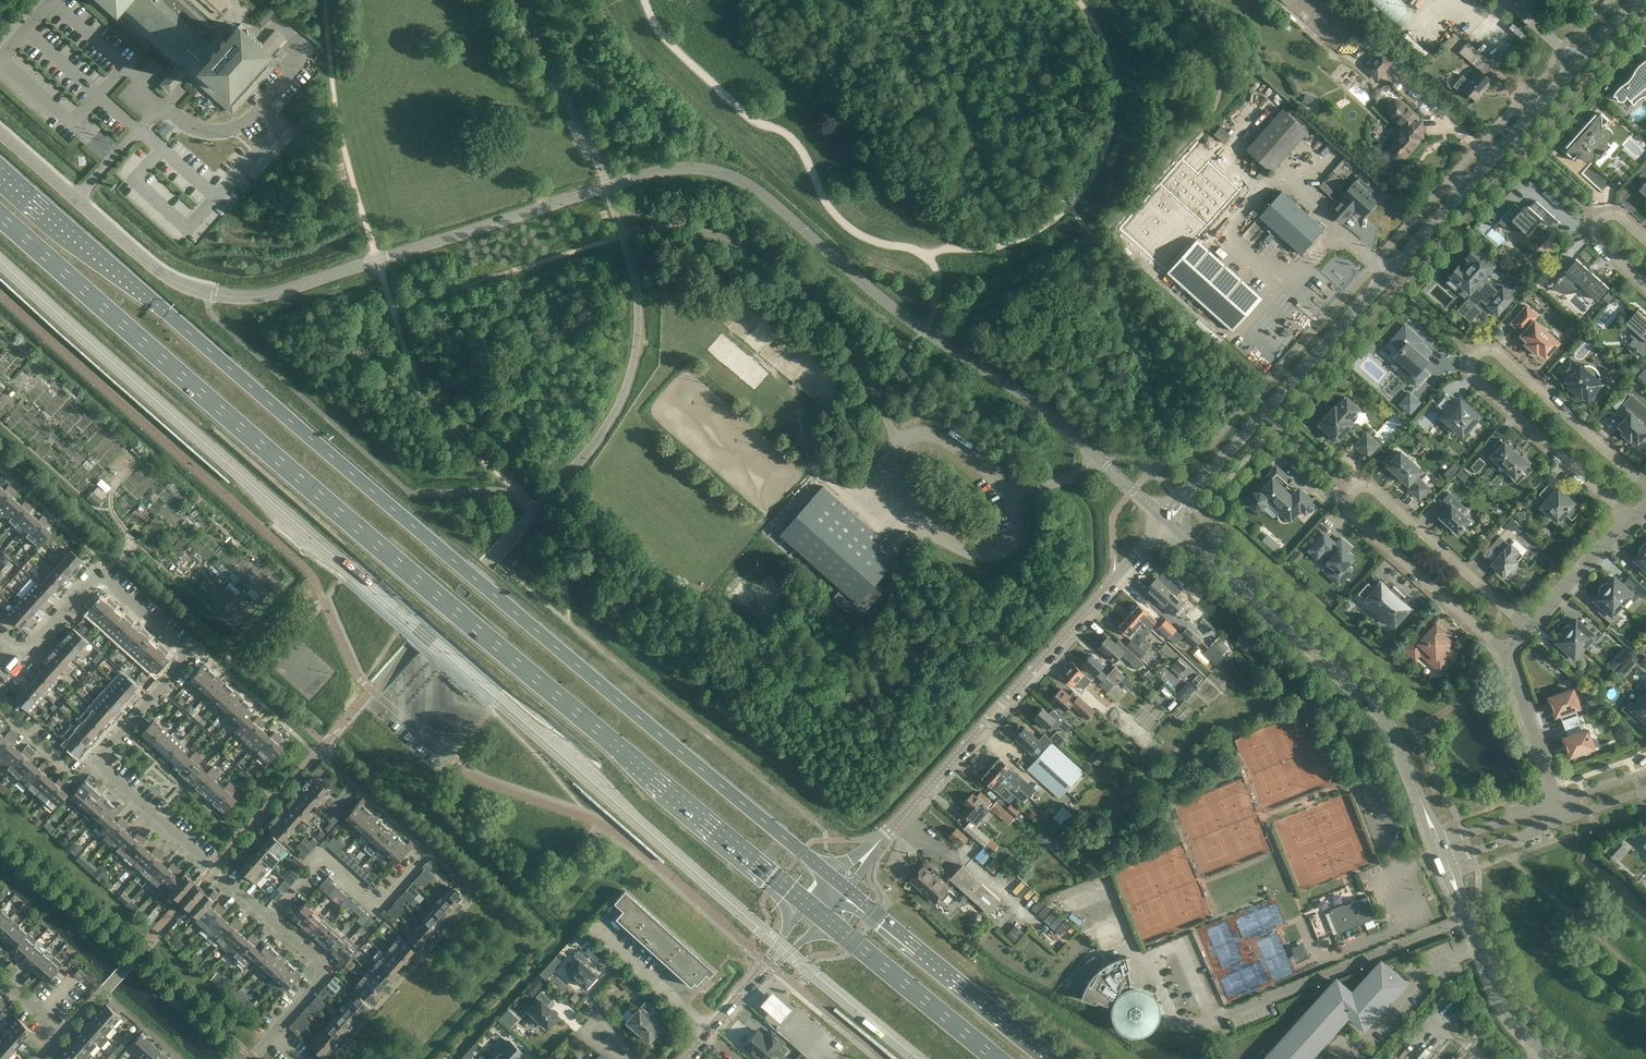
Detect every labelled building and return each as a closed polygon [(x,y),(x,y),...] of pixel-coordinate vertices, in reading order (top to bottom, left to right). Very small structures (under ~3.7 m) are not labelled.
[(115,10),(116,10),(117,9),(117,10),(118,8),(122,11),(121,12),(180,65),(180,66),(179,66),(179,67),(178,68),(178,69),(178,70),(179,71),(179,72),(180,73),(181,73),(182,73),(183,73),(184,73),(185,72),(186,71),(232,112),(274,66),(261,54),(265,50),(258,44),(260,42),(241,25),(227,41),(210,26),(181,0),(103,0),(115,10)] [(1410,7),(1402,0),(1365,0),(1394,26),(1410,7)] [(1459,51),(1476,67),(1485,57),(1468,42),(1459,51)] [(1498,49),(1490,58),(1500,66),(1508,56),(1498,49)] [(1382,52),(1367,68),(1378,77),(1393,61),(1382,52)] [(1619,101),(1624,101),(1627,96),(1630,100),(1644,89),(1645,91),(1645,66),(1632,78),(1632,77),(1628,81),(1623,85),(1619,88),(1616,92),(1614,96),(1617,96),(1617,98),(1618,99),(1619,101)] [(1476,100),(1493,81),(1479,69),(1463,88),(1476,100)] [(1417,116),(1404,104),(1402,102),(1400,101),(1398,101),(1396,101),(1394,102),(1392,103),(1390,105),(1389,107),(1389,109),(1389,111),(1389,113),(1391,115),(1392,117),(1400,124),(1401,136),(1392,145),(1391,147),(1391,149),(1391,151),(1392,154),(1393,156),(1395,157),(1397,158),(1399,158),(1401,158),(1403,158),(1405,156),(1418,142),(1418,136),(1422,136),(1422,134),(1424,130),(1423,126),(1422,123),(1422,121),(1417,121),(1417,116)] [(1272,172),(1308,131),(1283,109),(1247,150),(1272,172)] [(1587,130),(1585,128),(1579,135),(1581,136),(1566,153),(1580,151),(1582,153),(1580,155),(1580,156),(1582,154),(1588,160),(1594,154),(1599,158),(1603,153),(1604,154),(1607,151),(1606,150),(1611,145),(1605,141),(1611,134),(1605,128),(1606,127),(1606,126),(1604,128),(1602,127),(1601,113),(1587,130)] [(1215,133),(1225,142),(1232,134),(1222,125),(1215,133)] [(1219,138),(1128,235),(1166,271),(1257,175),(1219,138)] [(1343,198),(1331,212),(1342,223),(1355,208),(1363,216),(1376,202),(1374,200),(1379,195),(1371,189),(1367,193),(1354,182),(1342,196),(1343,198)] [(1268,205),(1278,193),(1272,188),(1262,199),(1268,205)] [(1565,207),(1545,189),(1542,193),(1562,210),(1565,207)] [(1302,254),(1324,229),(1282,191),(1260,217),(1302,254)] [(1521,209),(1515,204),(1498,222),(1504,228),(1514,222),(1518,226),(1519,225),(1528,233),(1536,224),(1537,225),(1541,220),(1550,225),(1556,219),(1536,200),(1530,207),(1529,206),(1528,206),(1526,204),(1521,209)] [(1498,221),(1502,216),(1495,210),(1491,215),(1498,221)] [(1492,228),(1488,232),(1500,243),(1504,239),(1492,228)] [(1263,298),(1197,239),(1167,272),(1233,331),(1263,298)] [(1480,297),(1485,297),(1491,303),(1489,305),(1499,315),(1515,297),(1504,287),(1500,292),(1488,282),(1488,273),(1489,272),(1491,274),(1497,267),(1495,265),(1496,264),(1476,247),(1468,256),(1472,259),(1464,268),(1460,265),(1452,274),(1453,275),(1447,281),(1457,290),(1463,284),(1467,287),(1468,287),(1468,288),(1471,292),(1472,291),(1474,293),(1460,309),(1465,314),(1480,297)] [(1588,269),(1576,258),(1575,259),(1577,260),(1567,271),(1565,270),(1565,271),(1566,272),(1561,278),(1560,277),(1558,280),(1558,281),(1553,286),(1551,285),(1551,286),(1555,290),(1561,292),(1566,293),(1572,292),(1578,290),(1582,286),(1598,300),(1598,299),(1608,288),(1609,288),(1592,273),(1594,271),(1590,267),(1588,269)] [(1610,290),(1603,297),(1609,301),(1615,294),(1610,290)] [(1529,341),(1526,343),(1538,354),(1540,351),(1547,357),(1561,342),(1559,340),(1561,338),(1554,332),(1552,334),(1536,319),(1535,320),(1534,319),(1539,315),(1528,305),(1513,322),(1523,332),(1524,332),(1522,335),(1529,341)] [(1644,357),(1645,355),(1645,318),(1638,311),(1627,323),(1632,328),(1631,330),(1632,336),(1634,339),(1630,344),(1644,357)] [(1418,379),(1421,381),(1429,372),(1422,366),(1425,363),(1424,362),(1427,358),(1427,357),(1433,351),(1422,341),(1424,339),(1411,328),(1400,339),(1407,345),(1397,355),(1400,358),(1394,364),(1415,383),(1418,379)] [(1572,384),(1571,386),(1582,396),(1584,394),(1588,398),(1590,397),(1591,398),(1594,398),(1596,395),(1597,393),(1595,391),(1602,384),(1598,381),(1600,378),(1601,379),(1602,379),(1600,375),(1598,371),(1595,367),(1590,365),(1586,364),(1585,365),(1586,366),(1584,368),(1581,365),(1579,367),(1570,359),(1560,369),(1569,377),(1567,379),(1572,384)] [(1421,402),(1409,391),(1398,404),(1410,414),(1421,402)] [(1622,391),(1611,403),(1616,408),(1627,396),(1622,391)] [(1458,403),(1448,394),(1439,403),(1448,412),(1446,415),(1445,416),(1446,418),(1448,420),(1449,421),(1449,420),(1452,423),(1451,424),(1452,425),(1453,424),(1455,426),(1454,427),(1455,428),(1456,427),(1459,429),(1458,430),(1459,431),(1459,430),(1462,432),(1463,433),(1465,432),(1467,430),(1468,429),(1467,429),(1469,426),(1470,427),(1471,426),(1470,425),(1473,423),(1473,424),(1474,423),(1473,422),(1476,419),(1477,420),(1478,419),(1477,418),(1479,416),(1480,415),(1478,414),(1479,413),(1473,408),(1472,408),(1473,407),(1472,406),(1471,406),(1470,406),(1467,404),(1467,403),(1467,402),(1466,401),(1465,402),(1465,401),(1463,399),(1461,398),(1460,400),(1458,402),(1458,403)] [(1616,414),(1624,421),(1619,426),(1625,431),(1623,433),(1638,447),(1645,438),(1645,437),(1644,436),(1645,434),(1645,409),(1632,397),(1626,403),(1616,414)] [(1329,424),(1325,428),(1331,433),(1331,437),(1334,439),(1338,439),(1343,433),(1342,433),(1346,428),(1348,429),(1354,424),(1349,419),(1351,417),(1355,417),(1358,413),(1359,409),(1347,398),(1337,409),(1335,407),(1324,420),(1329,424)] [(1378,444),(1366,433),(1356,445),(1368,456),(1378,444)] [(1529,464),(1532,462),(1519,450),(1521,448),(1517,445),(1516,447),(1510,442),(1508,445),(1501,438),(1486,454),(1494,461),(1498,456),(1512,469),(1508,474),(1518,483),(1526,474),(1523,471),(1529,465),(1531,466),(1529,464)] [(1409,483),(1410,482),(1414,484),(1410,489),(1419,498),(1428,488),(1418,479),(1418,480),(1415,477),(1421,470),(1413,463),(1414,462),(1409,457),(1408,458),(1400,452),(1388,465),(1409,483)] [(1486,462),(1480,456),(1471,466),(1478,472),(1486,462)] [(1445,472),(1449,476),(1461,466),(1457,461),(1445,472)] [(1251,498),(1251,504),(1256,508),(1261,507),(1265,503),(1265,497),(1266,496),(1281,510),(1280,511),(1279,513),(1279,515),(1279,517),(1281,520),(1283,521),(1285,521),(1288,521),(1301,507),(1306,511),(1308,512),(1311,512),(1313,509),(1313,506),(1312,504),(1307,500),(1309,498),(1304,494),(1302,496),(1298,491),(1294,495),(1292,493),(1291,494),(1286,490),(1287,489),(1286,487),(1293,479),(1292,479),(1290,481),(1276,468),(1267,479),(1270,482),(1261,493),(1255,493),(1251,498)] [(109,490),(112,485),(101,479),(98,484),(109,490)] [(1572,519),(1583,508),(1574,500),(1573,501),(1563,492),(1561,494),(1549,483),(1539,493),(1547,500),(1542,506),(1551,514),(1554,511),(1560,517),(1565,513),(1572,519)] [(0,489),(0,503),(13,488),(9,484),(3,491),(0,489)] [(98,506),(108,495),(98,486),(88,496),(98,506)] [(824,487),(782,534),(781,535),(842,588),(833,598),(858,620),(885,590),(876,582),(901,554),(824,487)] [(0,503),(0,512),(3,516),(15,502),(10,498),(17,491),(13,488),(0,503)] [(1449,494),(1439,505),(1445,511),(1440,516),(1452,528),(1451,529),(1458,536),(1465,529),(1463,528),(1465,526),(1464,526),(1469,520),(1461,513),(1466,508),(1449,494)] [(20,506),(15,502),(3,516),(12,523),(30,503),(26,500),(20,506)] [(30,503),(12,523),(20,531),(32,518),(27,513),(34,507),(30,503)] [(37,522),(32,518),(20,531),(29,538),(47,518),(43,515),(37,522)] [(1517,532),(1524,525),(1514,515),(1507,522),(1517,532)] [(47,518),(29,538),(37,546),(49,533),(45,529),(51,522),(47,518)] [(1275,549),(1280,542),(1268,533),(1263,539),(1275,549)] [(1346,552),(1350,547),(1341,539),(1336,544),(1324,534),(1309,550),(1318,558),(1315,562),(1339,584),(1351,570),(1347,565),(1353,558),(1346,552)] [(1492,563),(1497,568),(1496,569),(1503,575),(1504,574),(1505,574),(1511,568),(1512,569),(1517,563),(1516,563),(1517,561),(1512,556),(1517,549),(1511,544),(1510,545),(1500,536),(1491,546),(1500,554),(1492,563)] [(1642,545),(1641,547),(1639,550),(1639,554),(1635,559),(1645,568),(1640,573),(1645,578),(1645,549),(1642,545)] [(60,549),(57,553),(77,571),(84,562),(72,551),(68,556),(60,549)] [(77,571),(57,553),(53,557),(61,563),(57,568),(69,579),(77,571)] [(45,566),(41,570),(61,588),(69,579),(57,568),(53,573),(45,566)] [(61,588),(41,570),(38,574),(45,580),(41,585),(49,592),(54,596),(61,588)] [(1603,584),(1601,585),(1622,604),(1629,596),(1634,601),(1642,592),(1629,580),(1624,585),(1614,577),(1610,582),(1606,582),(1603,584)] [(1172,616),(1185,603),(1158,578),(1145,591),(1172,616)] [(400,598),(401,596),(381,579),(380,580),(400,598)] [(1395,627),(1403,618),(1411,609),(1413,611),(1413,610),(1403,600),(1402,594),(1393,586),(1387,585),(1380,579),(1373,587),(1369,583),(1368,582),(1358,593),(1395,627)] [(37,581),(29,589),(48,606),(51,602),(45,596),(49,592),(41,585),(37,581)] [(1622,604),(1601,585),(1600,586),(1599,590),(1599,593),(1594,598),(1604,607),(1600,613),(1612,624),(1620,615),(1615,611),(1622,604)] [(29,589),(22,598),(34,608),(37,604),(44,610),(48,606),(29,589)] [(22,598),(14,606),(33,623),(36,619),(29,613),(34,608),(22,598)] [(103,604),(99,600),(88,612),(97,620),(114,601),(109,598),(103,604)] [(114,601),(97,620),(105,627),(116,616),(111,611),(117,605),(114,601)] [(1137,604),(1130,612),(1142,622),(1142,623),(1151,631),(1152,631),(1155,626),(1158,623),(1155,620),(1152,617),(1149,615),(1137,604)] [(14,606),(6,615),(18,626),(22,621),(29,627),(33,623),(14,606)] [(1130,612),(1124,619),(1138,632),(1139,632),(1141,634),(1146,637),(1151,631),(1142,623),(1142,622),(1130,612)] [(120,620),(116,616),(105,627),(114,635),(130,616),(126,613),(120,620)] [(130,616),(114,635),(122,643),(133,631),(128,627),(134,620),(130,616)] [(1124,619),(1117,627),(1129,638),(1132,634),(1136,636),(1135,637),(1141,643),(1145,638),(1146,637),(1141,634),(1139,632),(1138,632),(1124,619)] [(1565,626),(1563,627),(1584,646),(1591,638),(1596,643),(1604,634),(1591,622),(1586,628),(1576,619),(1572,624),(1568,624),(1565,626)] [(1183,637),(1175,630),(1176,629),(1166,620),(1159,628),(1169,637),(1176,644),(1183,637)] [(1420,652),(1437,667),(1438,666),(1441,664),(1443,662),(1444,661),(1447,656),(1441,651),(1451,640),(1442,632),(1444,630),(1436,624),(1432,629),(1426,624),(1405,648),(1416,657),(1420,652)] [(1187,627),(1181,634),(1196,647),(1202,640),(1187,627)] [(1584,646),(1563,627),(1562,629),(1561,632),(1561,636),(1556,641),(1566,650),(1562,655),(1575,666),(1583,658),(1577,653),(1584,646)] [(86,640),(73,628),(65,637),(85,655),(89,651),(82,644),(86,640)] [(137,635),(133,631),(122,643),(131,650),(147,632),(144,628),(137,635)] [(147,632),(131,650),(139,658),(150,646),(145,642),(151,635),(147,632)] [(1244,636),(1239,640),(1247,650),(1252,645),(1244,636)] [(85,655),(65,637),(58,646),(70,657),(75,652),(82,659),(85,655)] [(1107,637),(1099,646),(1115,661),(1121,654),(1138,669),(1143,662),(1127,648),(1119,640),(1115,644),(1107,637)] [(1213,644),(1223,654),(1230,646),(1220,637),(1213,644)] [(1132,640),(1127,646),(1140,658),(1146,651),(1132,640)] [(155,650),(150,646),(139,658),(148,665),(164,647),(161,643),(155,650)] [(70,657),(58,646),(50,654),(70,672),(74,668),(66,661),(70,657)] [(164,647),(148,665),(156,673),(167,661),(162,657),(168,650),(164,647)] [(70,672),(50,654),(43,663),(48,667),(55,674),(59,669),(67,676),(70,672)] [(1092,654),(1084,663),(1096,675),(1103,680),(1100,684),(1108,691),(1115,684),(1116,686),(1125,676),(1115,667),(1111,671),(1106,677),(1099,671),(1104,666),(1092,654)] [(1182,670),(1187,666),(1180,657),(1175,661),(1182,670)] [(1552,666),(1559,674),(1564,670),(1556,662),(1552,666)] [(213,671),(204,663),(192,677),(196,681),(190,689),(194,692),(213,671)] [(1075,687),(1085,675),(1073,664),(1063,675),(1075,687)] [(55,674),(48,667),(44,672),(37,666),(33,670),(52,686),(60,678),(55,674)] [(52,686),(33,670),(30,674),(37,680),(33,684),(45,695),(52,686)] [(221,679),(213,671),(194,692),(197,696),(204,688),(209,693),(221,679)] [(124,674),(116,682),(134,699),(138,695),(131,689),(135,684),(124,674)] [(467,697),(470,694),(450,676),(447,679),(467,697)] [(230,686),(221,679),(209,693),(213,697),(207,704),(211,708),(230,686)] [(1179,690),(1185,697),(1195,687),(1189,681),(1179,690)] [(116,682),(108,691),(120,701),(124,697),(131,703),(134,699),(116,682)] [(45,695),(33,684),(28,689),(22,683),(18,687),(37,703),(45,695)] [(238,694),(230,686),(211,708),(215,711),(221,704),(226,708),(238,694)] [(37,703),(18,687),(15,691),(21,697),(17,702),(29,712),(37,703)] [(1061,689),(1052,700),(1065,712),(1072,704),(1088,719),(1096,711),(1086,702),(1079,696),(1075,700),(1074,701),(1061,689)] [(1579,707),(1573,689),(1550,698),(1552,703),(1551,703),(1556,715),(1560,714),(1569,737),(1564,738),(1566,743),(1566,744),(1568,750),(1569,750),(1571,755),(1594,747),(1587,730),(1583,731),(1575,709),(1579,707)] [(108,691),(101,699),(119,716),(123,712),(116,706),(120,701),(108,691)] [(247,702),(238,694),(226,708),(230,712),(224,719),(228,723),(247,702)] [(1642,698),(1635,705),(1630,700),(1622,709),(1635,721),(1640,716),(1645,721),(1645,702),(1642,698)] [(93,708),(97,712),(105,718),(109,714),(116,720),(119,716),(101,699),(93,708)] [(255,709),(247,702),(228,723),(232,726),(238,719),(243,723),(246,719),(255,709)] [(1043,709),(1035,718),(1047,729),(1050,732),(1053,729),(1061,729),(1066,733),(1072,727),(1063,718),(1054,710),(1050,715),(1043,709)] [(86,710),(82,714),(102,731),(110,723),(105,718),(97,712),(93,716),(86,710)] [(102,731),(82,714),(79,718),(86,724),(82,729),(95,740),(102,731)] [(251,723),(246,719),(243,723),(235,732),(243,740),(261,720),(257,716),(251,723)] [(154,719),(143,731),(148,735),(142,742),(146,746),(163,727),(154,719)] [(261,720),(243,740),(252,747),(263,734),(259,730),(265,723),(261,720)] [(71,727),(67,730),(87,748),(95,740),(82,729),(78,733),(71,727)] [(163,727),(146,746),(150,749),(156,742),(160,747),(171,735),(163,727)] [(1029,752),(1030,751),(1032,753),(1039,746),(1045,751),(1028,769),(1060,798),(1084,772),(1052,742),(1053,742),(1044,734),(1039,740),(1025,728),(1015,740),(1029,752)] [(87,748),(67,730),(64,735),(71,741),(67,746),(79,757),(87,748)] [(1051,738),(1063,744),(1067,736),(1055,730),(1051,738)] [(12,735),(8,732),(2,738),(0,737),(0,749),(12,735)] [(268,738),(263,734),(252,747),(260,755),(278,735),(274,732),(268,738)] [(0,749),(0,764),(1,765),(15,750),(10,746),(16,739),(12,735),(0,749)] [(171,735),(160,747),(165,751),(159,757),(163,761),(180,742),(171,735)] [(278,735),(260,755),(269,763),(281,750),(276,745),(282,739),(278,735)] [(180,742),(163,761),(167,764),(173,758),(177,762),(184,754),(188,750),(180,742)] [(15,750),(1,765),(10,772),(29,750),(25,747),(19,754),(15,750)] [(29,750),(10,772),(18,780),(32,765),(27,761),(33,754),(29,750)] [(184,754),(177,762),(173,767),(181,774),(199,755),(195,751),(188,759),(184,754)] [(199,755),(181,774),(190,782),(201,770),(196,766),(203,758),(199,755)] [(999,758),(993,765),(1028,797),(1035,791),(999,758)] [(32,765),(18,780),(27,788),(46,766),(42,762),(36,769),(32,765)] [(1028,797),(993,765),(987,772),(1015,797),(1016,796),(1023,802),(1028,797)] [(46,766),(27,788),(35,795),(49,780),(44,776),(50,769),(46,766)] [(201,770),(190,782),(198,790),(216,770),(212,766),(206,774),(201,770)] [(216,770),(198,790),(207,797),(218,785),(213,781),(220,773),(216,770)] [(1015,797),(987,772),(981,778),(999,794),(1000,793),(1010,803),(1015,797)] [(312,775),(304,784),(325,803),(329,799),(321,792),(325,787),(312,775)] [(49,780),(35,795),(44,803),(63,781),(59,777),(53,784),(49,780)] [(94,787),(85,780),(73,793),(77,797),(71,805),(74,808),(94,787)] [(63,781),(44,803),(52,810),(66,795),(61,791),(67,785),(63,781)] [(218,785),(207,797),(215,805),(233,785),(229,782),(223,789),(218,785)] [(325,803),(304,784),(296,792),(310,804),(314,800),(322,806),(325,803)] [(233,785),(215,805),(224,813),(235,800),(230,796),(237,789),(233,785)] [(102,795),(94,787),(74,808),(78,812),(85,804),(90,808),(102,795)] [(310,804),(296,792),(289,800),(310,819),(313,815),(306,809),(310,804)] [(102,795),(90,808),(94,813),(88,820),(92,824),(111,802),(102,795)] [(968,807),(962,813),(971,821),(965,828),(985,846),(993,853),(998,847),(990,839),(991,838),(976,825),(981,818),(977,814),(985,806),(988,808),(992,804),(982,795),(978,800),(973,795),(964,804),(968,807)] [(346,815),(347,815),(355,823),(368,809),(362,804),(366,801),(362,797),(346,815)] [(1012,802),(1007,807),(998,799),(991,807),(1010,823),(1021,810),(1012,802)] [(310,819),(289,800),(281,809),(295,821),(299,817),(306,823),(310,819)] [(119,810),(111,803),(111,802),(92,824),(95,827),(102,820),(107,824),(111,820),(119,810)] [(295,821),(281,809),(273,817),(291,833),(294,829),(291,826),(295,821)] [(368,809),(355,823),(364,830),(376,816),(368,809)] [(369,842),(385,824),(376,816),(364,830),(360,834),(369,842)] [(111,820),(107,824),(97,835),(105,842),(125,821),(121,817),(115,824),(111,820)] [(291,833),(273,817),(266,826),(279,838),(283,834),(287,837),(291,833)] [(125,821),(105,842),(114,850),(127,835),(123,831),(129,824),(125,821)] [(377,850),(393,832),(385,824),(369,842),(377,850)] [(1045,828),(1038,834),(1049,846),(1053,843),(1051,840),(1053,838),(1045,828)] [(957,829),(950,836),(961,846),(967,839),(957,829)] [(127,835),(114,850),(123,858),(142,836),(138,832),(132,839),(127,835)] [(386,857),(389,853),(402,839),(393,832),(377,850),(386,857)] [(142,836),(123,858),(131,865),(144,850),(140,846),(146,839),(142,836)] [(286,849),(273,837),(269,842),(262,836),(258,840),(278,858),(286,849)] [(324,848),(327,845),(329,843),(325,839),(320,844),(324,848)] [(410,847),(402,839),(389,853),(398,861),(410,847)] [(1617,859),(1627,848),(1618,839),(1607,850),(1617,859)] [(278,858),(258,840),(255,844),(262,850),(258,854),(271,866),(278,858)] [(984,862),(992,853),(985,846),(976,855),(984,862)] [(144,850),(131,865),(140,873),(159,851),(155,848),(149,854),(144,850)] [(159,851),(140,873),(148,881),(162,866),(157,861),(163,855),(159,851)] [(101,880),(109,870),(101,862),(98,866),(82,852),(77,858),(101,880)] [(271,866),(258,854),(253,859),(247,853),(243,857),(263,875),(271,866)] [(996,871),(1002,861),(994,856),(988,866),(996,871)] [(263,875),(243,857),(240,861),(246,867),(242,871),(255,883),(263,875)] [(426,862),(423,866),(428,871),(431,867),(426,862)] [(166,870),(162,866),(148,881),(157,888),(176,866),(172,863),(166,870)] [(285,892),(303,870),(295,863),(284,877),(285,878),(278,886),(285,892)] [(963,865),(950,878),(990,914),(1002,900),(963,865)] [(176,866),(157,888),(165,896),(167,894),(179,881),(178,881),(174,877),(180,870),(176,866)] [(949,888),(935,876),(938,873),(933,868),(930,872),(924,866),(911,880),(924,892),(924,894),(926,895),(928,895),(930,897),(930,899),(932,901),(934,901),(936,902),(938,900),(939,900),(944,900),(949,894),(949,888)] [(185,873),(178,881),(179,881),(167,894),(176,901),(194,881),(185,873)] [(329,884),(331,881),(333,879),(329,875),(325,880),(329,884)] [(1022,880),(1014,889),(1020,894),(1023,891),(1022,889),(1026,884),(1022,880)] [(194,881),(176,901),(179,904),(186,911),(204,891),(197,884),(194,881)] [(372,881),(370,884),(367,886),(371,890),(376,885),(372,881)] [(114,884),(110,889),(118,897),(123,892),(114,884)] [(277,887),(272,894),(277,899),(283,891),(277,887)] [(447,889),(443,893),(459,908),(467,899),(455,888),(451,892),(447,889)] [(204,891),(186,911),(195,919),(206,906),(207,906),(218,893),(214,889),(209,895),(204,891)] [(341,890),(336,895),(340,898),(344,893),(341,890)] [(714,971),(625,890),(614,902),(622,910),(615,918),(690,986),(704,972),(709,976),(714,971)] [(459,908),(443,893),(440,897),(444,900),(440,905),(439,905),(452,916),(459,908)] [(1331,912),(1325,914),(1333,934),(1339,932),(1339,933),(1376,919),(1367,897),(1355,902),(1331,912)] [(303,904),(292,917),(301,925),(320,903),(316,900),(311,905),(308,908),(303,904)] [(440,905),(437,902),(432,907),(431,906),(428,910),(444,925),(452,916),(439,905),(440,905)] [(206,906),(195,919),(193,921),(201,929),(221,907),(217,903),(211,910),(207,906),(206,906)] [(320,903),(301,925),(309,932),(320,920),(324,916),(319,911),(323,907),(320,903)] [(221,907),(201,929),(210,936),(224,921),(219,917),(225,910),(221,907)] [(0,911),(0,928),(10,917),(1,909),(0,911)] [(389,914),(386,912),(384,909),(380,914),(385,918),(389,914)] [(444,925),(428,910),(424,914),(420,918),(424,922),(437,933),(444,925)] [(0,928),(0,933),(6,939),(19,925),(10,917),(0,928)] [(224,921),(210,936),(219,944),(238,922),(234,918),(228,925),(224,921)] [(376,918),(372,923),(376,926),(380,921),(376,918)] [(320,920),(309,932),(317,940),(332,923),(328,920),(325,924),(320,920)] [(238,922),(219,944),(227,951),(241,936),(236,932),(242,925),(238,922)] [(416,923),(413,927),(429,942),(437,933),(424,922),(420,927),(416,923)] [(332,923),(317,940),(326,947),(337,935),(333,931),(336,927),(332,923)] [(1016,923),(1007,933),(1016,940),(1025,930),(1016,923)] [(19,925),(6,939),(15,946),(10,952),(10,953),(28,933),(19,925)] [(429,942),(413,927),(409,931),(413,934),(409,939),(421,950),(429,942)] [(28,933),(10,953),(13,956),(16,953),(21,957),(34,943),(25,936),(28,933)] [(241,936),(227,951),(236,959),(255,937),(251,934),(245,941),(241,936)] [(337,935),(326,947),(334,955),(349,938),(345,935),(342,939),(337,935)] [(399,936),(391,944),(411,962),(414,958),(408,952),(412,947),(399,936)] [(255,937),(236,959),(244,967),(254,956),(258,952),(253,948),(259,941),(255,937)] [(349,938),(334,955),(343,963),(354,950),(350,946),(353,942),(349,938)] [(1304,941),(1293,946),(1297,957),(1309,953),(1304,941)] [(266,942),(258,952),(254,956),(259,960),(252,967),(256,971),(275,950),(266,942)] [(34,943),(21,957),(26,962),(24,965),(27,968),(43,951),(34,943)] [(391,944),(383,953),(396,965),(401,960),(407,966),(411,962),(391,944)] [(275,950),(256,971),(260,974),(266,967),(271,971),(283,957),(275,950)] [(396,965),(383,953),(380,950),(372,958),(376,961),(396,979),(399,975),(392,969),(396,965)] [(43,951),(27,968),(31,972),(34,969),(39,973),(51,959),(43,951)] [(556,954),(540,973),(547,979),(563,960),(556,954)] [(1073,986),(1070,993),(1083,996),(1083,997),(1082,997),(1082,998),(1097,1003),(1098,1001),(1109,1005),(1109,1004),(1110,1004),(1118,1006),(1117,1009),(1117,1012),(1118,1015),(1119,1019),(1120,1022),(1122,1024),(1125,1027),(1128,1028),(1131,1030),(1134,1031),(1138,1031),(1141,1030),(1145,1029),(1148,1028),(1153,1023),(1155,1019),(1156,1016),(1156,1007),(1155,1003),(1153,1000),(1151,997),(1148,995),(1145,993),(1142,992),(1139,992),(1135,992),(1132,992),(1130,983),(1132,983),(1129,972),(1131,971),(1127,956),(1122,957),(1115,959),(1109,963),(1104,966),(1103,967),(1102,967),(1097,959),(1095,956),(1086,964),(1080,973),(1074,982),(1073,986)] [(283,957),(271,971),(276,975),(269,983),(273,986),(292,965),(283,957)] [(37,994),(60,967),(51,959),(39,973),(44,978),(41,981),(41,980),(33,990),(37,994)] [(578,959),(567,971),(573,977),(571,978),(576,983),(578,981),(584,987),(595,975),(578,959)] [(376,961),(368,970),(381,981),(385,977),(392,983),(396,979),(376,961)] [(1254,1058),(1307,1058),(1348,1012),(1365,1026),(1404,983),(1381,963),(1352,995),(1337,981),(1317,1003),(1271,1057),(1262,1049),(1254,1058)] [(292,965),(273,986),(277,990),(283,982),(288,986),(300,973),(292,965)] [(79,979),(85,973),(79,968),(74,974),(79,979)] [(368,970),(360,978),(380,996),(384,992),(377,986),(381,981),(368,970)] [(620,982),(630,991),(637,984),(627,974),(620,982)] [(360,978),(352,987),(366,999),(370,994),(377,1000),(380,996),(360,978)] [(575,1001),(580,997),(575,990),(570,995),(575,1001)] [(791,1006),(771,990),(760,1003),(780,1020),(791,1006)] [(535,1017),(534,1019),(541,1022),(547,1028),(558,1016),(546,1005),(551,1000),(541,991),(536,996),(540,1000),(529,1011),(535,1017)] [(10,998),(6,994),(3,997),(0,994),(0,1008),(10,998)] [(350,997),(346,1002),(362,1016),(370,1007),(358,996),(353,1001),(350,997)] [(640,1007),(627,1022),(633,1027),(631,1029),(638,1035),(639,1033),(648,1041),(660,1028),(651,1021),(659,1012),(645,1000),(639,1006),(640,1007)] [(362,1016),(346,1002),(343,1005),(346,1009),(342,1013),(355,1025),(362,1016)] [(124,1013),(113,1003),(110,1007),(121,1017),(124,1013)] [(121,1017),(110,1007),(107,1004),(98,1013),(113,1026),(121,1017)] [(5,1007),(1,1012),(5,1015),(9,1010),(5,1007)] [(512,1025),(519,1017),(508,1007),(501,1015),(512,1025)] [(301,1013),(306,1018),(309,1014),(304,1010),(301,1013)] [(113,1026),(98,1013),(91,1022),(105,1035),(113,1026)] [(334,1014),(331,1018),(347,1033),(355,1025),(342,1013),(338,1018),(334,1014)] [(34,1033),(17,1018),(9,1027),(23,1040),(28,1034),(31,1037),(34,1033)] [(347,1033),(331,1018),(327,1022),(331,1026),(327,1030),(339,1042),(347,1033)] [(105,1035),(91,1022),(83,1031),(97,1044),(101,1047),(109,1038),(105,1035)] [(23,1040),(9,1027),(1,1036),(15,1048),(23,1040)] [(319,1032),(316,1035),(332,1050),(339,1042),(327,1030),(323,1035),(319,1032)] [(97,1044),(83,1031),(75,1040),(89,1052),(97,1044)] [(751,1052),(751,1054),(754,1056),(756,1056),(759,1058),(769,1058),(774,1053),(779,1057),(786,1049),(781,1045),(783,1043),(773,1033),(767,1040),(756,1031),(743,1045),(751,1052)] [(126,1038),(129,1041),(134,1036),(130,1033),(126,1038)] [(150,1041),(141,1033),(128,1047),(137,1055),(150,1041)] [(332,1050),(316,1035),(312,1039),(316,1043),(312,1047),(324,1058),(332,1050)] [(1,1036),(0,1037),(0,1050),(8,1057),(15,1048),(1,1036)] [(75,1040),(67,1048),(79,1058),(90,1058),(93,1056),(89,1052),(75,1040)] [(122,1050),(126,1044),(123,1041),(118,1047),(122,1050)] [(150,1041),(137,1055),(142,1058),(150,1058),(159,1049),(150,1041)] [(520,1055),(523,1052),(510,1041),(494,1058),(495,1058),(524,1058),(520,1055)] [(67,1048),(59,1058),(61,1058),(79,1058),(67,1048)] [(159,1049),(150,1058),(166,1058),(168,1057),(159,1049)]
